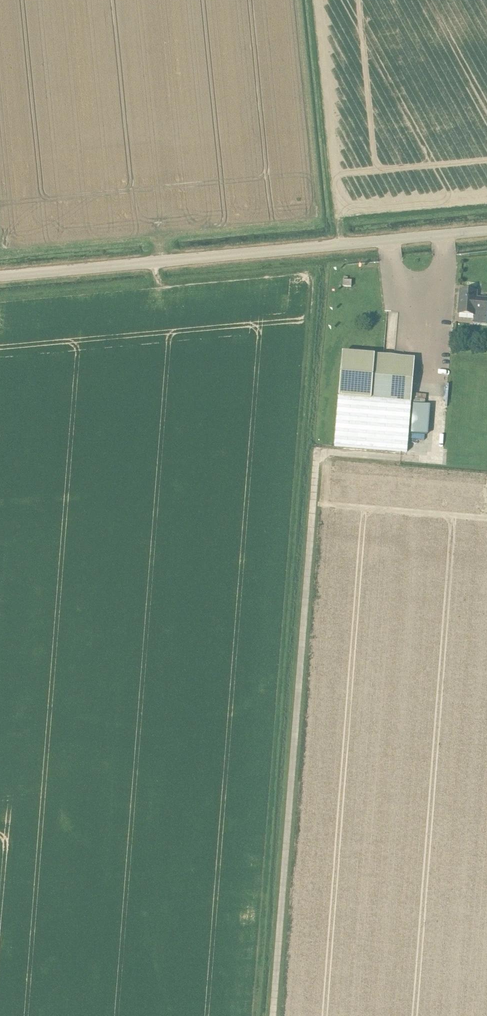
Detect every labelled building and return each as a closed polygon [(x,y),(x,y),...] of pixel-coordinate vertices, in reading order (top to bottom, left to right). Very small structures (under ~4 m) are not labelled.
[(458,314),(474,315),(475,311),(486,312),(486,306),(486,299),(476,298),(476,292),(460,290),(458,314)] [(338,397),(334,446),(407,452),(411,403),(414,359),(394,357),(383,356),(373,355),(373,356),(343,353),(339,397),(338,397)]
